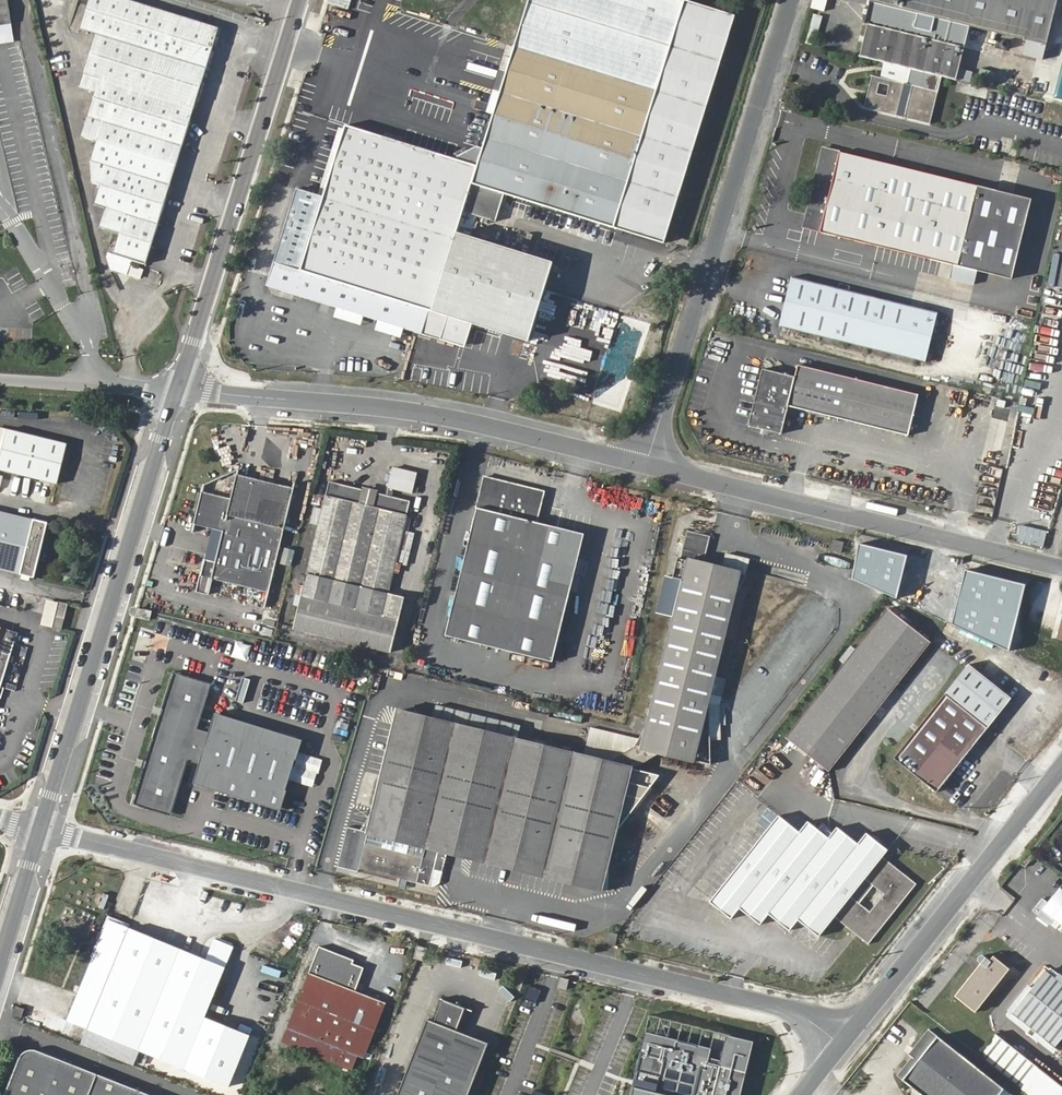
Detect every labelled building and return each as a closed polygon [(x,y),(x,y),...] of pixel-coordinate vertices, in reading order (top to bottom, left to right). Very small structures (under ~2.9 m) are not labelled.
[(13,33),(7,0),(0,0),(0,36),(13,33)] [(87,118),(102,123),(91,162),(107,167),(95,207),(110,212),(98,249),(146,264),(158,226),(171,184),(219,30),(123,0),(90,0),(81,30),(97,35),(85,74),(99,79),(87,118)] [(522,16),(526,18),(713,76),(730,19),(667,0),(527,0),(522,16)] [(870,4),(1046,49),(1058,0),(871,0),(870,4)] [(809,14),(809,18),(815,19),(817,13),(810,10),(809,14)] [(526,18),(522,16),(517,33),(476,166),(342,125),(320,199),(296,191),(274,264),(266,289),(404,331),(412,307),(430,313),(529,343),(554,263),(456,232),(470,187),(612,232),(617,216),(625,219),(621,234),(661,246),(713,76),(526,18)] [(860,35),(862,21),(845,18),(843,32),(860,35)] [(860,58),(903,69),(910,71),(956,82),(964,50),(869,26),(860,58)] [(903,69),(899,86),(905,87),(910,71),(903,69)] [(972,82),(973,71),(960,69),(958,81),(972,82)] [(905,87),(899,86),(873,79),(864,111),(928,127),(937,96),(905,87)] [(791,117),(793,106),(782,103),(778,114),(791,117)] [(822,152),(802,230),(1010,283),(1030,204),(822,152)] [(1061,251),(1050,310),(1061,312),(1061,251)] [(113,267),(140,278),(143,269),(131,264),(132,261),(117,255),(113,267)] [(796,278),(782,328),(926,365),(939,316),(796,278)] [(412,307),(404,331),(423,337),(430,313),(412,307)] [(568,317),(551,331),(562,345),(580,331),(568,317)] [(592,334),(563,355),(570,366),(599,345),(592,334)] [(726,358),(740,363),(745,346),(730,342),(726,358)] [(621,347),(620,348),(618,350),(616,354),(616,358),(616,362),(617,364),(620,367),(623,369),(626,369),(628,369),(630,369),(634,368),(637,365),(638,364),(639,360),(640,358),(639,355),(639,353),(637,350),(635,348),(632,346),(628,346),(627,345),(625,346),(621,347)] [(582,366),(580,368),(579,370),(577,373),(576,379),(576,382),(577,387),(580,392),(585,396),(590,398),(593,399),(599,398),(604,396),(609,392),(611,390),(613,385),(614,378),(613,376),(611,370),(607,366),(604,364),(602,363),(599,362),(596,361),(593,361),(590,362),(587,363),(585,364),(582,366)] [(790,412),(798,413),(808,374),(800,372),(796,384),(774,378),(759,434),(783,440),(790,412)] [(808,374),(798,413),(909,442),(918,403),(808,374)] [(759,434),(774,378),(764,375),(748,432),(759,434)] [(0,465),(0,470),(57,484),(67,444),(9,430),(0,465)] [(369,505),(372,493),(339,484),(311,598),(391,618),(397,597),(419,504),(402,500),(404,491),(422,495),(427,477),(403,471),(401,478),(399,484),(396,498),(387,496),(384,509),(369,505)] [(219,529),(212,557),(196,553),(191,572),(207,576),(206,580),(275,596),(302,490),(248,476),(242,501),(211,493),(203,525),(219,529)] [(490,481),(448,638),(558,667),(590,540),(541,527),(549,497),(490,481)] [(373,490),(372,493),(369,505),(384,509),(387,496),(388,494),(373,490)] [(50,527),(0,514),(0,573),(35,582),(50,527)] [(686,582),(651,727),(644,740),(640,747),(661,752),(714,765),(714,740),(713,706),(715,697),(720,678),(740,594),(751,577),(702,565),(704,557),(710,559),(714,538),(691,533),(687,553),(696,556),(694,563),(681,560),(676,580),(686,582)] [(844,555),(847,545),(836,542),(833,552),(844,555)] [(909,578),(902,594),(924,603),(931,587),(909,578)] [(409,600),(397,597),(391,618),(403,621),(409,600)] [(395,654),(403,621),(391,618),(311,598),(303,631),(395,654)] [(56,621),(67,624),(71,612),(59,608),(56,621)] [(831,770),(932,642),(890,609),(790,737),(831,770)] [(56,621),(52,620),(48,634),(63,639),(67,624),(56,621)] [(11,650),(15,652),(19,639),(0,633),(0,683),(11,650)] [(972,665),(899,755),(939,787),(1012,697),(972,665)] [(180,677),(142,803),(176,814),(192,759),(206,763),(202,780),(288,806),(308,739),(223,715),(217,733),(202,728),(214,688),(180,677)] [(720,678),(715,697),(725,700),(729,680),(720,678)] [(525,726),(441,706),(437,721),(521,741),(525,726)] [(713,706),(714,740),(724,740),(723,706),(713,706)] [(400,712),(375,813),(369,826),(367,832),(408,842),(407,849),(370,840),(363,865),(366,865),(418,878),(436,882),(440,866),(447,867),(451,853),(613,893),(611,868),(622,829),(664,775),(634,768),(608,762),(521,741),(437,721),(400,712)] [(644,740),(608,762),(634,768),(661,752),(640,747),(644,740)] [(374,808),(379,774),(362,772),(357,805),(374,808)] [(868,944),(916,883),(883,856),(888,849),(866,831),(857,842),(838,827),(830,837),(808,820),(799,832),(745,789),(678,873),(732,916),(739,907),(761,924),(769,913),(790,930),(798,920),(818,936),(833,916),(868,944)] [(365,868),(366,865),(363,865),(370,840),(407,849),(408,842),(367,832),(369,826),(354,823),(345,863),(365,868)] [(1033,852),(1025,861),(1033,867),(1040,858),(1033,852)] [(1014,898),(1025,884),(1011,873),(1000,887),(1014,898)] [(1060,885),(1041,909),(1061,925),(1061,887),(1060,885)] [(69,1020),(185,1067),(230,1087),(250,1037),(205,1018),(226,966),(234,947),(215,938),(206,958),(111,920),(69,1020)] [(611,946),(619,937),(611,935),(609,945),(611,946)] [(621,938),(619,937),(611,946),(619,948),(621,938)] [(429,947),(425,958),(432,960),(435,949),(429,947)] [(358,992),(366,970),(354,965),(355,962),(321,949),(312,974),(358,992)] [(980,970),(959,996),(979,1012),(1013,970),(997,958),(984,974),(980,970)] [(1016,1014),(1060,1048),(1061,1045),(1061,981),(1050,971),(1016,1014)] [(312,974),(286,1042),(356,1070),(362,1056),(368,1059),(390,1004),(312,974)] [(572,991),(575,980),(565,978),(562,988),(572,991)] [(444,1000),(435,1023),(429,1020),(399,1094),(467,1094),(488,1043),(457,1031),(466,1009),(444,1000)] [(26,1010),(18,1007),(15,1016),(23,1019),(26,1010)] [(925,1094),(1016,1094),(935,1029),(914,1054),(918,1058),(904,1075),(909,1078),(906,1081),(925,1094)] [(758,1041),(730,1034),(723,1065),(712,1063),(715,1048),(648,1032),(634,1094),(746,1094),(758,1041)] [(1033,1094),(1061,1094),(1061,1086),(999,1035),(983,1055),(1033,1094)] [(39,1052),(35,1051),(32,1051),(26,1053),(22,1057),(21,1059),(6,1094),(89,1094),(97,1074),(39,1052)] [(97,1074),(89,1094),(152,1094),(97,1074)]
